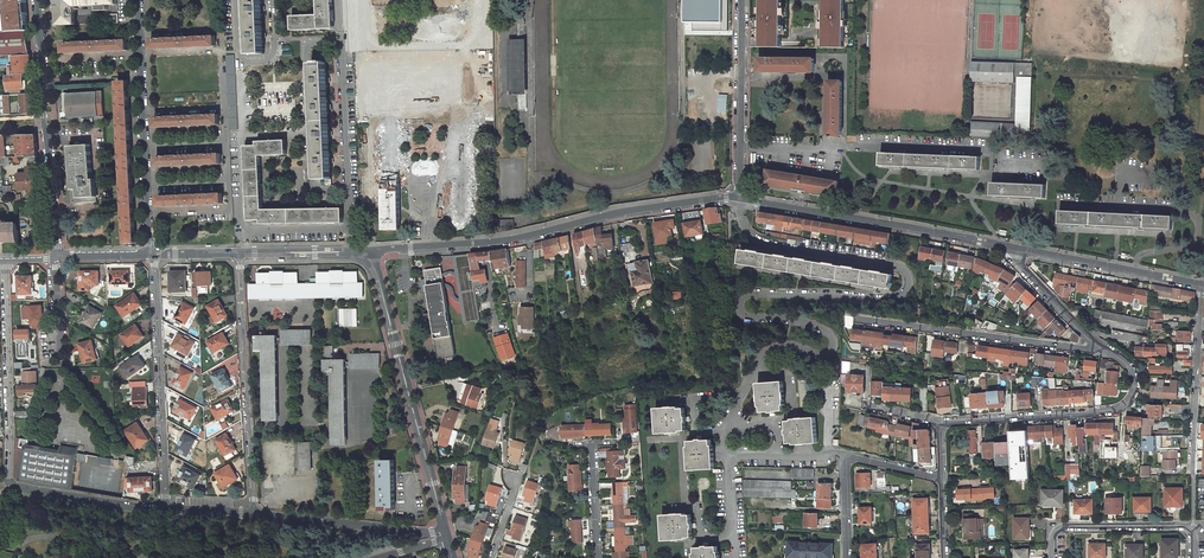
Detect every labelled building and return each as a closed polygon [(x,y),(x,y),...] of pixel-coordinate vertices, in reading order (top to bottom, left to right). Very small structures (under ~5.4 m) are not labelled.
[(28,30),(26,0),(0,0),(0,32),(28,30)] [(76,7),(97,6),(97,11),(108,10),(107,5),(117,4),(117,0),(58,0),(59,25),(77,24),(76,7)] [(249,53),(263,53),(263,38),(263,33),(262,11),(262,6),(261,0),(247,0),(249,53)] [(319,14),(292,16),(293,29),(334,28),(332,0),(318,0),(319,14)] [(683,22),(691,22),(691,31),(728,31),(729,0),(683,0),(683,22)] [(527,110),(526,23),(519,23),(519,39),(510,39),(510,93),(519,93),(519,110),(527,110)] [(14,55),(30,54),(28,30),(0,32),(0,56),(14,55)] [(216,45),(215,35),(151,38),(151,48),(216,45)] [(127,40),(63,43),(63,53),(128,50),(127,40)] [(330,62),(329,48),(312,48),(317,179),(326,179),(331,179),(331,163),(330,158),(329,136),(329,132),(328,109),(328,105),(327,83),(327,77),(326,62),(330,62)] [(14,55),(16,74),(22,74),(31,73),(30,54),(14,55)] [(238,129),(234,55),(226,55),(229,130),(238,129)] [(814,60),(759,60),(759,74),(814,75),(814,60)] [(1034,64),(972,62),(971,83),(1015,84),(1015,78),(1018,78),(1017,124),(972,122),(971,138),(1016,140),(1016,132),(1032,132),(1034,64)] [(385,168),(387,213),(390,218),(413,218),(418,215),(419,210),(417,181),(421,178),(459,163),(464,160),(465,155),(464,76),(461,67),(454,64),(445,63),(439,66),(436,75),(440,141),(391,159),(387,162),(385,168)] [(6,75),(7,88),(23,87),(22,74),(16,74),(6,75)] [(129,81),(119,81),(125,242),(136,242),(129,81)] [(842,136),(843,82),(829,82),(829,136),(842,136)] [(68,117),(104,116),(103,92),(63,94),(64,109),(63,110),(68,111),(68,117)] [(22,96),(22,109),(16,109),(17,112),(17,114),(22,113),(34,113),(33,93),(19,94),(19,96),(22,96)] [(356,123),(365,123),(363,93),(355,94),(356,123)] [(219,124),(218,114),(155,116),(155,126),(219,124)] [(19,134),(20,156),(29,155),(38,155),(36,134),(19,134)] [(287,154),(286,139),(258,140),(258,144),(246,145),(249,219),(261,219),(262,223),(343,222),(343,208),(263,209),(260,154),(287,154)] [(93,176),(91,144),(70,145),(74,188),(72,188),(73,202),(97,200),(95,176),(93,176)] [(221,162),(220,153),(156,155),(157,165),(221,162)] [(981,157),(881,153),(880,167),(980,171),(981,157)] [(18,173),(20,190),(29,189),(29,195),(36,194),(35,189),(35,185),(38,185),(37,175),(35,175),(34,172),(34,166),(27,166),(28,172),(18,173)] [(840,181),(768,170),(765,184),(838,196),(840,181)] [(1045,185),(991,183),(990,196),(1045,199),(1045,185)] [(223,203),(222,192),(158,195),(158,205),(223,203)] [(704,210),(706,224),(721,222),(720,216),(718,216),(717,208),(704,210)] [(1058,224),(1172,229),(1173,215),(1059,211),(1058,224)] [(760,213),(759,222),(855,238),(854,241),(871,244),(872,240),(889,243),(890,234),(760,213)] [(20,240),(19,221),(7,221),(7,218),(0,218),(0,241),(20,240)] [(515,229),(515,219),(502,219),(502,229),(515,229)] [(656,240),(671,238),(670,226),(674,226),(673,221),(654,224),(656,240)] [(701,221),(685,223),(687,236),(703,234),(701,221)] [(595,229),(596,241),(597,247),(598,250),(599,257),(607,256),(606,249),(615,247),(614,234),(602,235),(601,227),(595,229)] [(586,244),(596,241),(595,229),(584,232),(586,244)] [(579,246),(586,244),(584,232),(574,235),(573,235),(576,254),(580,252),(579,246)] [(802,239),(767,233),(766,236),(788,239),(796,240),(802,241),(802,239)] [(552,240),(554,252),(563,251),(561,244),(567,243),(568,245),(570,244),(569,236),(562,238),(552,240)] [(543,242),(534,244),(534,261),(539,260),(539,249),(543,249),(545,259),(555,257),(554,252),(552,240),(543,242)] [(586,250),(593,248),(597,247),(596,241),(586,244),(586,250)] [(930,270),(941,273),(945,252),(940,251),(942,243),(936,242),(934,250),(932,260),(937,260),(936,266),(931,265),(930,270)] [(954,246),(953,253),(950,253),(948,263),(959,265),(961,255),(963,248),(954,246)] [(934,250),(922,247),(920,260),(925,261),(926,259),(932,260),(934,250)] [(494,261),(495,269),(511,267),(508,249),(492,252),(494,259),(494,261)] [(738,264),(889,289),(890,287),(891,287),(892,284),(890,283),(892,275),(880,273),(876,272),(852,268),(848,268),(832,265),(827,264),(804,260),(800,260),(784,257),(780,256),(756,252),(752,252),(740,250),(738,264)] [(470,254),(472,266),(479,265),(478,260),(494,259),(492,252),(470,254)] [(466,322),(480,320),(470,255),(456,257),(458,273),(459,276),(463,300),(463,303),(466,321),(466,322)] [(959,265),(971,267),(973,258),(961,255),(959,265)] [(990,264),(980,259),(976,268),(986,273),(990,264)] [(525,287),(525,261),(516,261),(516,287),(525,287)] [(630,264),(633,286),(650,283),(647,262),(630,264)] [(1001,269),(990,264),(986,273),(985,277),(998,282),(999,281),(1005,271),(1001,269)] [(1063,268),(1061,275),(1056,273),(1054,285),(1056,285),(1055,291),(1060,297),(1063,297),(1059,293),(1060,289),(1064,290),(1067,276),(1068,269),(1063,268)] [(440,275),(439,269),(424,271),(426,281),(421,282),(423,292),(428,291),(430,304),(431,309),(432,315),(428,316),(429,321),(426,321),(427,326),(433,325),(439,359),(454,357),(442,288),(442,285),(441,278),(440,275)] [(319,283),(300,283),(300,272),(287,272),(287,270),(272,270),(272,272),(258,272),(258,284),(250,284),(250,298),(365,297),(365,282),(360,282),(360,272),(346,272),(346,270),(333,270),(333,272),(319,272),(319,283)] [(1006,291),(1016,277),(1006,270),(1005,271),(999,281),(1004,284),(1001,288),(1006,291)] [(1072,277),(1067,276),(1064,290),(1063,297),(1068,298),(1070,287),(1077,288),(1080,271),(1073,270),(1072,277)] [(130,284),(129,271),(111,272),(112,284),(130,284)] [(487,283),(485,271),(480,272),(473,273),(473,275),(474,280),(479,279),(480,284),(487,283)] [(1077,288),(1082,289),(1081,293),(1087,294),(1090,280),(1085,279),(1086,272),(1080,271),(1077,288)] [(98,272),(80,272),(81,278),(83,277),(83,286),(81,286),(81,290),(90,289),(89,286),(99,285),(98,272)] [(186,292),(186,273),(171,273),(172,293),(186,292)] [(204,286),(204,273),(194,273),(194,286),(204,286)] [(1090,297),(1105,300),(1105,297),(1109,277),(1103,276),(1101,283),(1099,282),(1101,275),(1094,274),(1090,297)] [(1012,290),(1019,282),(1021,279),(1022,278),(1020,275),(1010,288),(1012,290)] [(32,276),(18,277),(19,294),(32,293),(32,276)] [(1105,297),(1120,300),(1122,287),(1114,285),(1115,278),(1109,277),(1105,297)] [(1012,290),(1018,296),(1015,299),(1014,301),(1012,302),(1014,304),(1017,301),(1020,298),(1027,290),(1021,285),(1024,282),(1021,279),(1019,282),(1012,290)] [(1137,290),(1134,303),(1146,306),(1148,292),(1142,291),(1144,284),(1138,283),(1137,290)] [(444,285),(442,285),(442,288),(444,288),(446,288),(448,289),(449,290),(450,291),(453,299),(454,300),(456,301),(458,303),(459,303),(461,303),(463,303),(463,300),(461,300),(460,299),(458,299),(457,298),(455,296),(453,290),(451,288),(450,286),(448,285),(446,285),(444,285)] [(1152,294),(1172,299),(1191,301),(1194,301),(1195,294),(1152,286),(1152,294)] [(1122,287),(1120,300),(1134,303),(1137,290),(1122,287)] [(1008,303),(1011,299),(1014,301),(1015,299),(1018,296),(1012,290),(1010,288),(1003,298),(1008,303)] [(1036,299),(1027,290),(1020,298),(1025,302),(1021,306),(1026,310),(1036,299)] [(124,316),(136,308),(135,306),(141,302),(135,293),(116,305),(124,316)] [(1008,303),(1019,313),(1018,305),(1014,304),(1012,302),(1014,301),(1011,299),(1008,303)] [(227,315),(218,300),(207,307),(216,322),(227,315)] [(1030,307),(1040,317),(1048,310),(1039,302),(1035,306),(1034,304),(1030,307)] [(182,303),(174,319),(185,325),(193,309),(182,303)] [(42,324),(41,306),(29,307),(30,324),(42,324)] [(94,328),(101,313),(89,307),(82,321),(94,328)] [(358,308),(340,308),(340,327),(357,327),(358,308)] [(534,329),(534,308),(521,308),(521,317),(521,323),(523,323),(522,325),(522,329),(534,329)] [(852,328),(854,311),(845,310),(844,315),(843,328),(847,329),(852,328)] [(1048,310),(1040,317),(1038,319),(1047,328),(1056,319),(1048,310)] [(1096,310),(1095,317),(1150,328),(1150,324),(1150,320),(1096,310)] [(1164,312),(1151,312),(1150,320),(1155,321),(1163,322),(1164,312)] [(986,320),(979,330),(993,332),(996,328),(986,320)] [(1058,320),(1044,333),(1048,334),(1053,334),(1055,332),(1060,336),(1063,334),(1062,333),(1066,329),(1058,320)] [(1150,324),(1155,324),(1154,329),(1157,329),(1162,330),(1163,322),(1155,321),(1150,320),(1150,324)] [(136,325),(121,335),(129,347),(141,338),(138,333),(141,331),(136,325)] [(284,345),(314,344),(313,329),(283,330),(284,345)] [(864,331),(852,329),(850,340),(862,342),(864,331)] [(1166,341),(1167,330),(1162,330),(1157,329),(1156,340),(1166,341)] [(17,330),(17,343),(25,343),(25,338),(30,338),(30,330),(17,330)] [(1112,330),(1112,333),(1111,338),(1149,344),(1149,337),(1112,330)] [(884,334),(876,333),(864,331),(862,342),(862,347),(874,348),(875,340),(876,341),(876,343),(883,344),(884,334)] [(1190,342),(1190,331),(1187,331),(1179,331),(1179,341),(1190,342)] [(213,353),(229,344),(223,333),(207,341),(213,353)] [(500,346),(501,351),(500,351),(501,357),(513,354),(508,333),(498,336),(498,339),(496,339),(498,346),(500,346)] [(883,344),(904,347),(905,337),(885,334),(884,334),(883,344)] [(172,347),(187,355),(194,343),(179,335),(172,347)] [(263,350),(264,421),(282,421),(281,335),(257,335),(257,350),(263,350)] [(905,337),(904,347),(903,352),(915,354),(917,338),(905,337)] [(82,351),(86,363),(98,359),(92,341),(79,344),(81,351),(82,351)] [(946,342),(935,341),(933,356),(944,357),(945,352),(946,342)] [(957,354),(958,344),(946,342),(945,352),(957,354)] [(1146,354),(1157,355),(1157,350),(1167,351),(1167,344),(1157,344),(1157,348),(1136,347),(1136,356),(1146,357),(1146,354)] [(349,359),(337,359),(337,345),(327,346),(327,372),(333,372),(333,444),(350,444),(349,359)] [(1177,345),(1177,358),(1189,358),(1189,352),(1187,352),(1183,352),(1183,350),(1184,345),(1177,345)] [(990,348),(978,346),(977,357),(989,358),(990,348)] [(990,348),(989,358),(989,361),(995,362),(996,359),(1005,360),(1004,366),(1011,367),(1012,361),(1013,351),(990,348)] [(1012,361),(1028,363),(1029,353),(1013,351),(1012,361)] [(930,363),(931,353),(924,353),(923,362),(925,362),(930,363)] [(351,368),(382,368),(382,354),(351,354),(351,368)] [(1046,355),(1038,354),(1036,354),(1035,364),(1043,365),(1043,367),(1050,368),(1050,366),(1055,367),(1056,356),(1050,356),(1046,355)] [(127,378),(144,366),(137,356),(120,368),(127,378)] [(1056,356),(1055,367),(1054,372),(1066,373),(1068,358),(1056,356)] [(1086,360),(1084,370),(1084,375),(1089,376),(1090,371),(1097,372),(1098,361),(1086,360)] [(847,394),(863,395),(864,379),(849,378),(850,362),(842,361),(841,385),(847,385),(847,394)] [(1113,365),(1113,371),(1108,370),(1107,381),(1108,381),(1108,383),(1118,384),(1120,366),(1113,365)] [(181,368),(173,384),(184,390),(192,374),(181,368)] [(211,375),(219,392),(229,387),(227,382),(229,381),(223,369),(211,375)] [(1050,378),(1031,376),(1032,388),(1042,387),(1043,406),(1052,405),(1051,378),(1050,378)] [(871,379),(870,395),(883,396),(883,391),(885,391),(885,384),(883,383),(884,380),(876,379),(871,379)] [(757,383),(759,407),(760,407),(761,412),(770,411),(774,411),(783,410),(783,404),(785,404),(782,380),(757,383)] [(986,380),(980,380),(982,394),(971,395),(971,397),(972,408),(972,409),(987,407),(986,394),(987,393),(986,380)] [(1074,403),(1086,402),(1086,399),(1094,399),(1094,392),(1093,381),(1088,381),(1085,381),(1079,380),(1076,380),(1073,380),(1073,388),(1074,403)] [(1153,398),(1165,398),(1165,380),(1159,380),(1159,386),(1153,386),(1153,398)] [(1165,380),(1165,398),(1178,399),(1179,381),(1172,380),(1172,385),(1172,387),(1166,387),(1166,385),(1166,380),(1165,380)] [(895,401),(911,402),(911,389),(906,389),(906,383),(896,382),(896,384),(895,401)] [(1062,384),(1064,405),(1071,404),(1071,403),(1074,403),(1073,388),(1069,388),(1069,383),(1064,383),(1064,382),(1062,382),(1062,384)] [(1104,395),(1117,396),(1118,384),(1108,383),(1108,387),(1105,387),(1104,395)] [(883,396),(883,401),(895,401),(896,384),(885,384),(885,391),(883,391),(883,396)] [(19,386),(19,392),(19,395),(25,395),(25,392),(37,392),(37,385),(23,385),(23,386),(19,386)] [(938,408),(951,406),(949,386),(938,387),(939,398),(936,398),(938,408)] [(147,408),(146,387),(133,388),(134,409),(147,408)] [(478,409),(482,394),(480,393),(481,390),(472,387),(467,405),(478,409)] [(1011,394),(998,396),(998,392),(988,392),(990,408),(1005,407),(1005,413),(1012,412),(1011,394)] [(1031,393),(1017,394),(1018,406),(1019,406),(1019,408),(1031,407),(1031,393)] [(971,397),(963,397),(964,409),(972,408),(971,397)] [(188,425),(196,409),(179,400),(171,416),(188,425)] [(227,400),(212,409),(218,420),(233,411),(227,400)] [(1151,436),(1152,419),(1163,419),(1164,407),(1173,407),(1173,413),(1189,413),(1189,405),(1152,404),(1151,418),(1144,418),(1143,436),(1151,436)] [(624,417),(624,429),(626,429),(627,433),(631,433),(632,442),(640,442),(639,431),(637,431),(635,405),(627,405),(628,410),(625,410),(626,416),(624,417)] [(685,421),(685,416),(684,408),(678,408),(678,406),(655,408),(657,434),(680,432),(680,430),(686,430),(685,421)] [(453,430),(459,413),(450,410),(449,414),(447,413),(442,427),(453,430)] [(815,417),(791,418),(792,420),(786,421),(786,430),(787,434),(788,444),(793,443),(793,445),(817,443),(815,417)] [(870,417),(868,426),(877,428),(876,432),(889,434),(889,430),(888,424),(888,421),(870,417)] [(1142,427),(1142,419),(1135,419),(1136,417),(1127,417),(1126,424),(1128,424),(1128,428),(1134,429),(1134,426),(1142,427)] [(928,430),(919,430),(919,423),(912,422),(913,442),(919,443),(919,446),(931,446),(930,432),(928,430)] [(911,426),(897,423),(897,426),(888,424),(889,430),(896,431),(896,430),(910,432),(911,426)] [(1027,423),(1022,423),(1023,430),(1010,431),(1011,444),(1012,463),(1013,478),(1030,478),(1028,438),(1027,427),(1027,423)] [(586,425),(587,435),(596,435),(596,433),(605,432),(605,435),(611,434),(611,424),(586,425)] [(1099,424),(1087,424),(1086,427),(1086,434),(1099,434),(1099,424)] [(1099,434),(1113,435),(1114,424),(1099,424),(1099,434)] [(586,425),(562,426),(562,436),(567,436),(567,434),(573,434),(573,436),(587,435),(586,425)] [(494,449),(499,434),(497,433),(499,430),(490,426),(483,444),(494,449)] [(1047,426),(1033,427),(1034,438),(1047,438),(1047,426)] [(1059,444),(1058,431),(1058,429),(1056,429),(1053,429),(1053,426),(1047,426),(1047,438),(1048,445),(1059,444)] [(128,434),(136,448),(148,441),(140,427),(128,434)] [(447,447),(453,430),(442,427),(438,440),(440,441),(439,445),(447,447)] [(1086,434),(1086,427),(1077,428),(1077,438),(1078,445),(1078,448),(1084,448),(1084,439),(1086,439),(1086,434)] [(184,433),(176,449),(186,455),(195,439),(184,433)] [(215,441),(224,457),(227,461),(238,455),(226,434),(215,441)] [(1151,436),(1143,436),(1142,441),(1145,441),(1148,441),(1148,443),(1145,443),(1142,443),(1142,451),(1160,450),(1160,448),(1160,445),(1158,443),(1159,441),(1160,440),(1160,438),(1160,436),(1154,436),(1151,436)] [(19,438),(18,446),(22,449),(28,445),(28,440),(19,438)] [(514,439),(509,455),(512,455),(510,459),(518,462),(525,443),(514,439)] [(1099,459),(1108,459),(1109,455),(1118,455),(1118,448),(1103,448),(1103,444),(1110,444),(1110,439),(1099,439),(1099,454),(1099,459)] [(713,469),(712,446),(711,446),(710,440),(701,440),(697,441),(688,441),(688,447),(686,447),(688,471),(713,469)] [(301,442),(301,470),(313,470),(314,442),(301,442)] [(931,464),(931,454),(936,454),(935,446),(931,446),(919,446),(919,443),(913,442),(914,461),(924,461),(924,464),(931,464)] [(996,443),(982,444),(983,459),(983,464),(991,463),(990,459),(997,458),(996,444),(996,443)] [(17,480),(72,489),(76,462),(77,453),(60,450),(40,447),(41,445),(35,444),(35,446),(28,445),(22,449),(17,480)] [(267,472),(298,471),(297,451),(290,451),(290,444),(266,445),(267,472)] [(1011,444),(996,444),(997,458),(997,464),(1012,463),(1011,444)] [(606,462),(607,469),(609,469),(609,477),(619,476),(619,468),(625,468),(625,461),(619,461),(619,456),(623,456),(622,451),(610,452),(610,449),(602,449),(602,452),(598,452),(598,457),(608,457),(608,462),(606,462)] [(1162,450),(1163,469),(1175,469),(1175,460),(1175,450),(1162,450)] [(81,462),(99,465),(101,457),(83,454),(81,462)] [(134,457),(126,456),(125,461),(128,467),(133,466),(134,457)] [(111,459),(101,457),(99,465),(109,467),(111,459)] [(399,509),(399,459),(384,460),(385,509),(399,509)] [(1079,460),(1075,460),(1075,470),(1070,470),(1071,481),(1080,480),(1079,460)] [(523,463),(519,472),(524,474),(525,470),(527,465),(523,463)] [(569,476),(569,481),(570,491),(583,490),(583,487),(580,487),(580,485),(578,485),(577,472),(579,472),(579,470),(579,464),(569,465),(569,476)] [(214,474),(222,488),(237,479),(229,466),(214,474)] [(178,483),(191,491),(200,475),(184,467),(178,478),(180,479),(178,483)] [(465,485),(466,467),(457,467),(457,471),(455,471),(455,485),(465,485)] [(794,476),(816,477),(816,468),(794,468),(794,476)] [(858,474),(858,487),(871,487),(870,473),(858,474)] [(129,492),(153,491),(152,482),(152,477),(129,478),(129,492)] [(886,478),(877,478),(878,486),(886,486),(886,478)] [(532,503),(538,485),(527,481),(522,496),(525,496),(523,500),(532,503)] [(745,498),(793,499),(793,482),(745,481),(745,498)] [(615,488),(616,499),(613,499),(614,505),(624,505),(623,482),(600,483),(600,489),(613,488),(615,488)] [(819,484),(818,507),(831,508),(831,484),(819,484)] [(455,485),(454,503),(464,503),(465,485),(455,485)] [(491,485),(486,499),(489,500),(487,504),(495,507),(502,488),(491,485)] [(964,489),(958,489),(958,499),(968,498),(968,500),(987,499),(987,498),(996,498),(996,488),(990,488),(990,486),(985,486),(985,489),(982,489),(972,489),(970,489),(970,487),(964,487),(964,489)] [(1166,487),(1167,503),(1173,503),(1173,506),(1183,506),(1183,500),(1185,500),(1185,487),(1166,487)] [(1063,490),(1041,490),(1041,506),(1055,506),(1055,507),(1063,507),(1063,490)] [(915,533),(930,532),(930,523),(928,523),(927,507),(929,507),(928,498),(913,498),(915,533)] [(1153,498),(1136,498),(1136,511),(1153,511),(1153,498)] [(1123,499),(1106,499),(1106,514),(1123,513),(1123,499)] [(1077,514),(1086,514),(1086,516),(1095,516),(1095,500),(1077,501),(1077,514)] [(616,510),(616,521),(614,521),(615,527),(625,527),(625,522),(637,522),(636,515),(625,516),(624,505),(614,505),(614,510),(616,510)] [(860,507),(860,524),(872,523),(873,508),(860,507)] [(488,513),(486,521),(495,524),(498,516),(488,513)] [(692,528),(691,523),(691,515),(685,515),(685,513),(662,514),(663,540),(687,539),(687,537),(692,537),(692,528)] [(819,514),(806,513),(805,527),(818,528),(819,514)] [(516,516),(511,530),(510,531),(512,531),(511,536),(510,538),(518,541),(526,520),(516,516)] [(980,532),(980,519),(979,518),(973,519),(965,519),(965,525),(967,525),(968,539),(981,538),(981,532),(980,532)] [(1016,518),(1016,539),(1031,539),(1031,518),(1016,518)] [(571,521),(572,543),(583,543),(582,538),(580,538),(580,526),(582,526),(582,520),(571,521)] [(483,542),(488,526),(481,523),(480,527),(477,526),(472,539),(483,542)] [(617,537),(618,546),(616,546),(616,547),(616,552),(626,552),(626,545),(632,545),(632,535),(626,536),(625,527),(615,527),(615,537),(617,537)] [(483,542),(472,539),(468,552),(466,556),(472,557),(477,557),(483,542)] [(1163,557),(1171,557),(1179,556),(1179,539),(1163,540),(1163,557)] [(790,541),(790,553),(794,553),(793,557),(812,557),(813,542),(790,541)] [(830,555),(834,555),(835,543),(813,542),(812,557),(829,557),(830,555)] [(863,557),(877,557),(877,543),(862,544),(863,557)] [(1090,557),(1105,557),(1106,545),(1090,544),(1090,557)] [(919,557),(931,557),(930,557),(929,545),(919,545),(919,557)] [(1128,545),(1128,557),(1144,557),(1144,545),(1128,545)] [(719,551),(717,551),(717,546),(708,546),(703,546),(695,547),(695,553),(693,553),(693,557),(719,557),(719,551)] [(502,557),(514,557),(517,551),(506,547),(502,557)] [(1016,550),(1016,557),(1029,557),(1029,550),(1016,550)]
